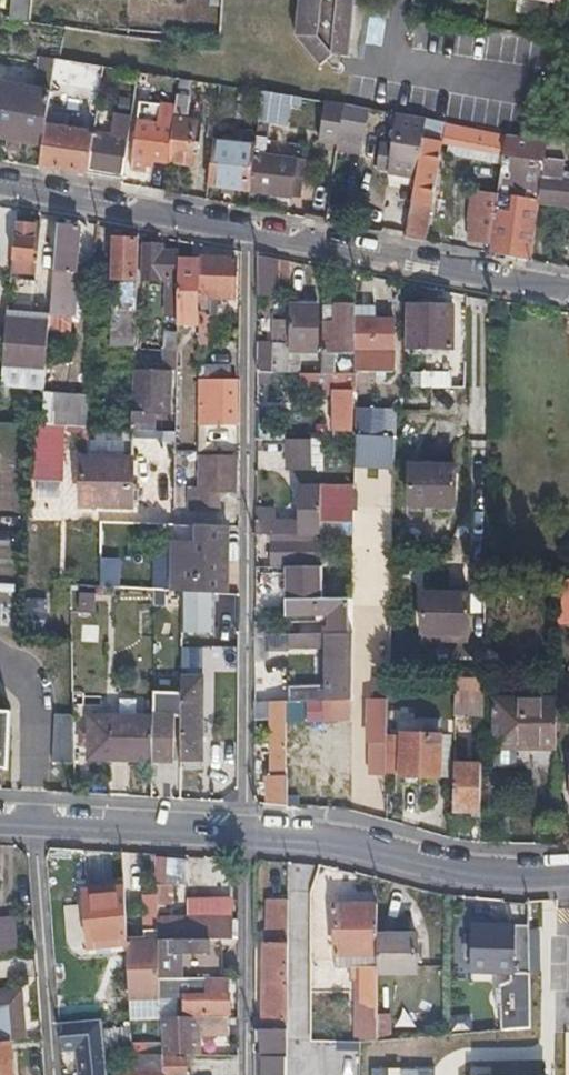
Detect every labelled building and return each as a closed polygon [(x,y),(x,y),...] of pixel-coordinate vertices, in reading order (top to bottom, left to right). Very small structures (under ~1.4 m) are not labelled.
[(7,19),(28,20),(29,0),(7,0),(7,19)] [(66,0),(30,0),(28,22),(64,27),(66,0)] [(68,0),(66,0),(64,27),(132,36),(135,9),(68,0)] [(341,54),(349,55),(355,0),(298,0),(294,33),(320,63),(333,53),(341,54)] [(217,48),(218,35),(219,22),(155,13),(153,39),(217,48)] [(97,112),(99,98),(105,65),(76,61),(57,57),(52,80),(85,86),(81,110),(97,112)] [(110,156),(90,152),(87,173),(121,180),(139,71),(105,65),(99,98),(119,102),(110,156)] [(195,167),(198,155),(200,143),(204,144),(208,122),(183,118),(184,111),(189,111),(194,80),(181,78),(176,108),(168,162),(195,167)] [(0,85),(0,90),(49,99),(51,89),(1,80),(0,85)] [(44,133),(49,99),(0,90),(0,135),(8,136),(16,138),(42,142),(44,133)] [(290,185),(299,187),(302,161),(265,155),(270,122),(286,124),(289,103),(302,105),(303,96),(262,91),(255,147),(249,191),(289,197),(289,192),(290,185)] [(343,103),(324,100),(319,139),(338,142),(343,103)] [(153,160),(168,162),(176,108),(162,106),(159,126),(138,122),(131,170),(146,172),(147,167),(148,159),(153,160)] [(428,119),(402,114),(391,171),(417,176),(428,119)] [(444,140),(503,151),(506,134),(457,124),(428,119),(417,176),(405,236),(424,240),(444,140)] [(44,133),(42,142),(39,164),(87,173),(90,152),(56,146),(58,135),(44,133)] [(503,154),(544,161),(545,155),(546,147),(547,139),(506,134),(503,151),(503,154)] [(16,138),(8,136),(6,146),(15,147),(16,138)] [(206,184),(249,191),(255,147),(213,140),(206,184)] [(541,187),(539,199),(568,203),(568,180),(567,180),(567,173),(560,172),(562,158),(545,155),(544,161),(541,187)] [(539,199),(541,187),(529,186),(527,198),(510,196),(511,183),(499,181),(497,194),(489,243),(488,252),(531,260),(534,237),(538,206),(539,199)] [(298,193),(299,187),(290,185),(289,192),(298,193)] [(489,243),(497,194),(470,190),(467,215),(467,240),(489,243)] [(560,208),(538,206),(534,237),(556,240),(560,208)] [(28,271),(30,271),(33,271),(39,224),(15,222),(9,276),(27,277),(28,271)] [(48,331),(59,333),(69,334),(81,228),(58,225),(48,331)] [(114,237),(114,257),(113,278),(123,278),(122,346),(134,346),(136,237),(114,237)] [(165,302),(178,302),(177,263),(177,252),(162,251),(162,245),(144,244),(143,280),(165,280),(165,302)] [(257,255),(256,276),(256,297),(276,297),(276,280),(289,279),(289,261),(257,255)] [(199,259),(199,262),(199,315),(216,315),(216,299),(235,299),(235,260),(199,259)] [(199,315),(199,262),(177,263),(178,302),(178,323),(199,323),(199,321),(199,315)] [(289,303),(289,319),(289,347),(316,348),(317,303),(289,303)] [(407,347),(431,347),(454,346),(453,303),(408,303),(407,347)] [(351,347),(353,304),(324,304),(323,347),(351,347)] [(374,304),(353,304),(351,347),(392,347),(393,315),(373,315),(374,304)] [(289,347),(289,319),(274,319),(273,357),(265,357),(265,350),(256,350),(256,372),(289,372),(289,347)] [(208,321),(199,321),(199,323),(199,349),(208,349),(208,321)] [(145,347),(152,347),(160,348),(160,330),(145,330),(145,347)] [(165,330),(166,351),(178,351),(178,330),(165,330)] [(22,370),(45,371),(48,336),(3,333),(3,338),(0,365),(0,368),(22,370)] [(323,350),(323,356),(323,362),(351,363),(351,350),(323,350)] [(178,351),(166,351),(166,367),(178,368),(178,351)] [(465,360),(457,360),(450,361),(450,371),(422,371),(422,386),(431,386),(464,387),(465,360)] [(207,367),(207,381),(230,382),(231,367),(207,367)] [(297,372),(297,378),(297,384),(319,384),(319,372),(297,372)] [(171,374),(133,373),(132,429),(154,430),(154,413),(164,413),(164,389),(171,389),(171,374)] [(198,381),(198,403),(198,425),(236,425),(236,382),(230,382),(207,381),(198,381)] [(464,412),(464,387),(431,386),(430,411),(464,412)] [(330,430),(339,429),(349,429),(348,389),(330,389),(330,430)] [(39,394),(38,425),(83,426),(84,395),(39,394)] [(379,409),(355,409),(355,434),(379,434),(379,409)] [(29,479),(64,480),(66,427),(31,426),(29,479)] [(91,457),(98,457),(104,458),(104,504),(131,505),(132,429),(91,426),(91,457)] [(351,469),(391,470),(392,437),(352,435),(351,469)] [(286,470),(303,470),(320,470),(320,438),(285,438),(286,470)] [(235,492),(236,475),(236,459),(201,458),(200,492),(190,492),(190,511),(218,512),(218,492),(235,492)] [(451,504),(451,484),(452,465),(406,464),(405,503),(451,504)] [(321,534),(321,521),(320,484),(301,484),(300,518),(275,518),(275,505),(256,505),(256,533),(270,534),(318,534),(321,534)] [(320,484),(321,521),(353,521),(353,484),(320,484)] [(196,591),(213,592),(228,593),(229,525),(198,525),(197,542),(196,591)] [(318,560),(318,534),(270,534),(270,560),(318,560)] [(182,590),(196,591),(197,542),(175,541),(174,573),(162,573),(161,588),(182,590)] [(329,616),(329,634),(346,634),(347,597),(321,597),(321,566),(286,565),(286,615),(329,616)] [(553,626),(568,626),(568,579),(554,579),(553,626)] [(213,592),(196,591),(182,590),(182,630),(213,631),(213,592)] [(75,594),(76,612),(93,611),(92,593),(75,594)] [(467,632),(467,613),(468,594),(422,593),(421,631),(467,632)] [(19,598),(20,620),(45,620),(44,598),(19,598)] [(256,633),(256,647),(255,660),(268,660),(268,633),(256,633)] [(293,701),(331,702),(352,702),(353,634),(346,634),(329,634),(289,634),(289,648),(332,649),(331,686),(293,687),(293,701)] [(181,768),(192,768),(203,768),(204,677),(182,676),(181,768)] [(449,681),(452,719),(477,717),(475,679),(449,681)] [(373,687),(373,694),(373,701),(368,701),(368,743),(386,743),(386,687),(373,687)] [(555,699),(525,699),(494,699),(494,747),(556,747),(555,699)] [(286,805),(286,779),(287,701),(255,700),(255,718),(269,718),(268,764),(274,764),(274,770),(278,770),(277,775),(268,775),(268,804),(286,805)] [(332,779),(286,779),(286,805),(351,809),(352,702),(331,702),(332,779)] [(8,767),(10,712),(0,712),(0,767),(8,767)] [(152,713),(152,758),(174,758),(173,712),(152,713)] [(86,759),(152,758),(152,713),(85,714),(86,759)] [(70,716),(52,715),(49,763),(68,764),(70,716)] [(440,727),(387,727),(387,769),(439,769),(440,727)] [(481,812),(482,787),(482,763),(452,763),(452,812),(481,812)] [(239,856),(231,856),(222,855),(222,904),(239,904),(239,856)] [(169,903),(169,893),(169,883),(163,883),(162,877),(156,877),(156,903),(169,903)] [(264,931),(265,948),(265,970),(265,1005),(260,1005),(260,1016),(273,1016),(288,1016),(288,882),(271,882),(271,931),(264,931)] [(87,949),(125,948),(125,943),(124,891),(109,892),(109,886),(84,887),(87,949)] [(334,956),(375,954),(375,931),(375,902),(333,903),(334,956)] [(156,916),(157,939),(218,938),(232,938),(232,915),(156,916)] [(20,950),(15,917),(0,920),(0,952),(20,950)] [(530,926),(501,927),(472,928),(472,977),(531,975),(530,926)] [(375,931),(375,954),(375,967),(415,967),(415,930),(375,931)] [(157,939),(157,943),(157,979),(201,980),(218,980),(218,938),(157,939)] [(127,1035),(158,1034),(158,1018),(157,979),(157,943),(125,943),(125,948),(127,1035)] [(226,980),(218,980),(201,980),(201,996),(180,996),(180,1017),(230,1016),(231,996),(226,996),(226,980)] [(359,998),(359,1019),(359,1040),(376,1039),(375,981),(363,982),(364,998),(359,998)] [(353,982),(321,982),(321,1002),(335,1002),(335,990),(353,990),(353,982)] [(23,1032),(20,992),(0,994),(0,1033),(23,1032)] [(532,1037),(532,1023),(532,1009),(517,1010),(518,1037),(532,1037)] [(273,1030),(273,1044),(265,1044),(265,1074),(289,1074),(288,1016),(273,1016),(273,1030)] [(55,1018),(57,1045),(71,1045),(73,1074),(100,1074),(97,1018),(55,1018)] [(158,1018),(158,1034),(158,1056),(160,1056),(183,1056),(183,1035),(235,1035),(234,1018),(158,1018)] [(7,1040),(0,1041),(0,1074),(9,1074),(7,1040)] [(158,1056),(147,1056),(148,1072),(139,1072),(139,1074),(185,1074),(185,1059),(160,1059),(160,1056),(158,1056)]
